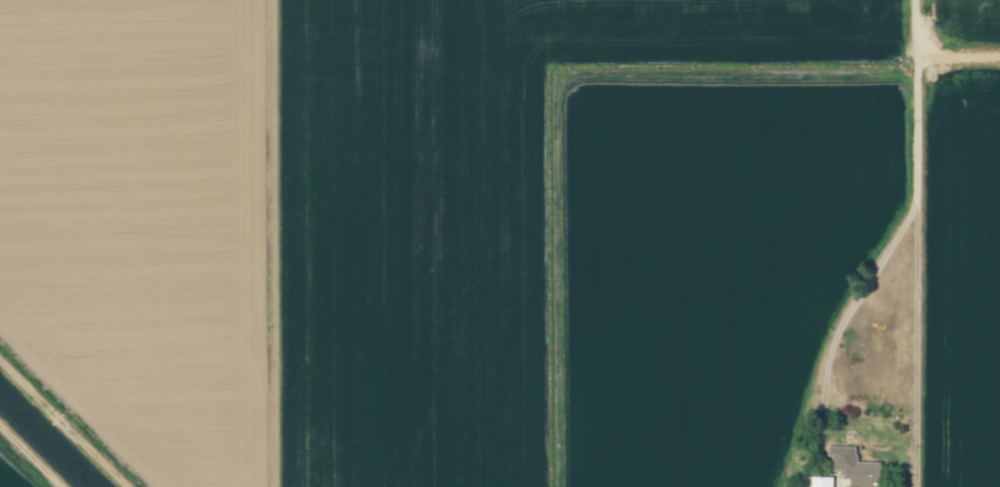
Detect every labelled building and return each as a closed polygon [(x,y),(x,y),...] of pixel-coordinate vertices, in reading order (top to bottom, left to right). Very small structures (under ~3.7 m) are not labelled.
[(878,460),(837,460),(837,467),(838,467),(838,481),(849,481),(849,486),(877,486),(878,460)] [(829,477),(809,477),(810,486),(829,486),(829,477)]
